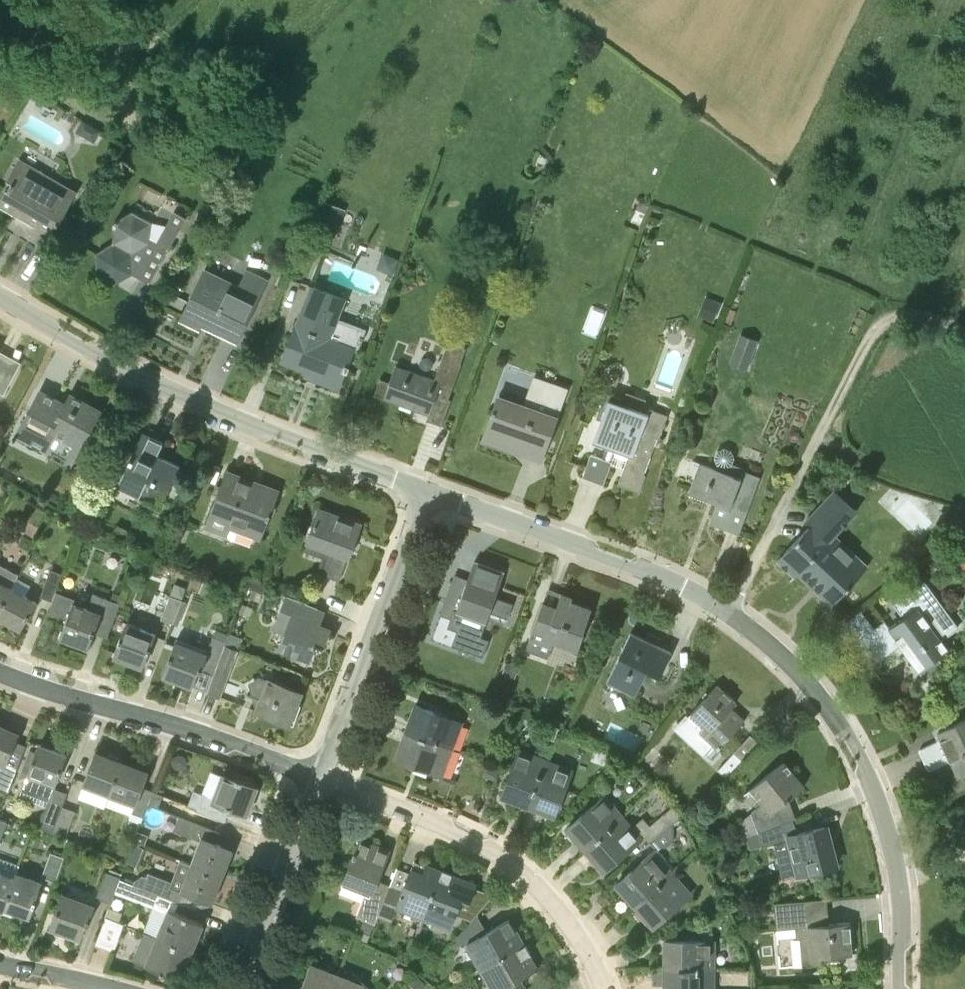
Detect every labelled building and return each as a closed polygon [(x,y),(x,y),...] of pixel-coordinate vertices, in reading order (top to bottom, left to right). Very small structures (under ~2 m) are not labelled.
[(99,132),(83,123),(77,133),(94,142),(99,132)] [(545,168),(549,157),(538,153),(534,163),(545,168)] [(19,159),(7,179),(12,182),(0,203),(36,224),(29,236),(42,244),(55,222),(57,223),(73,195),(40,175),(42,171),(19,158),(19,159)] [(649,206),(639,201),(630,221),(641,225),(649,206)] [(132,274),(139,277),(159,243),(169,249),(187,216),(175,210),(166,224),(152,221),(132,209),(113,222),(113,241),(96,254),(96,274),(115,284),(132,274)] [(311,229),(333,239),(341,218),(319,209),(311,229)] [(184,312),(183,315),(184,316),(186,310),(187,310),(214,324),(211,329),(236,342),(266,282),(247,272),(238,290),(204,273),(189,302),(184,312)] [(353,347),(331,339),(340,315),(346,300),(316,288),(301,327),(296,325),(282,360),(319,375),(317,380),(338,388),(344,371),(346,372),(349,365),(346,364),(353,347)] [(167,303),(184,312),(189,302),(172,293),(167,303)] [(721,303),(705,297),(697,315),(713,322),(721,303)] [(746,361),(753,343),(738,337),(731,356),(746,361)] [(396,364),(389,382),(383,398),(414,410),(416,405),(430,410),(426,420),(428,421),(428,420),(440,425),(441,426),(451,400),(447,399),(467,347),(450,340),(435,379),(396,364)] [(494,409),(482,441),(485,442),(487,438),(525,452),(524,455),(541,461),(567,388),(537,377),(526,409),(494,397),(490,407),(494,409)] [(5,393),(9,386),(2,383),(0,386),(0,391),(5,393)] [(100,410),(71,394),(66,404),(41,390),(16,435),(44,450),(54,432),(80,446),(100,410)] [(618,485),(639,492),(657,439),(658,439),(664,424),(646,417),(648,413),(637,409),(635,413),(606,402),(594,434),(596,434),(593,443),(606,448),(602,458),(590,454),(583,476),(603,484),(615,451),(622,454),(623,451),(629,453),(618,485)] [(161,507),(180,465),(163,457),(161,461),(155,459),(163,441),(142,431),(117,486),(161,507)] [(701,462),(689,493),(717,503),(710,523),(739,534),(761,477),(744,471),(746,468),(733,463),(735,457),(731,450),(724,448),(717,451),(715,458),(718,465),(716,468),(701,462)] [(253,480),(228,470),(219,494),(218,494),(205,526),(226,534),(232,520),(263,532),(276,495),(270,493),(261,490),(263,484),(262,484),(261,487),(251,483),(253,480)] [(831,604),(832,604),(869,568),(837,536),(859,512),(836,491),(810,517),(817,524),(814,527),(812,524),(778,560),(795,576),(802,570),(813,580),(834,600),(831,604)] [(321,509),(320,508),(313,526),(314,527),(308,542),(334,552),(326,575),(339,580),(354,541),(361,523),(360,523),(359,523),(321,509)] [(504,572),(489,566),(474,561),(465,586),(453,582),(454,579),(453,579),(440,614),(455,620),(458,610),(487,621),(504,572)] [(11,588),(19,574),(0,563),(0,607),(11,588)] [(63,573),(51,569),(41,595),(53,600),(57,591),(56,591),(63,573)] [(921,669),(935,659),(948,649),(941,639),(958,627),(925,581),(894,603),(904,617),(889,628),(896,638),(890,642),(891,643),(896,639),(925,678),(926,677),(921,669)] [(0,607),(0,618),(21,630),(36,602),(11,588),(0,607)] [(60,636),(89,647),(95,632),(107,636),(120,603),(94,593),(88,608),(73,602),(75,598),(57,591),(53,600),(49,611),(67,618),(60,636)] [(113,591),(110,599),(117,601),(120,594),(113,591)] [(583,629),(592,608),(571,600),(572,597),(561,593),(556,606),(543,603),(525,649),(548,657),(552,646),(553,646),(555,642),(578,649),(585,630),(583,629)] [(161,618),(178,624),(187,602),(170,595),(161,618)] [(273,629),(286,634),(280,647),(309,659),(315,645),(322,648),(330,629),(312,622),(318,607),(288,595),(282,610),(280,610),(273,629)] [(250,617),(254,609),(241,603),(238,612),(250,617)] [(113,656),(143,668),(155,633),(127,622),(121,637),(120,637),(113,656)] [(855,643),(854,641),(853,642),(870,665),(890,650),(891,652),(892,651),(875,628),(855,643)] [(176,641),(162,675),(193,686),(199,670),(201,671),(204,665),(216,670),(226,645),(230,635),(229,634),(216,630),(206,653),(176,641)] [(230,635),(226,645),(238,649),(243,637),(230,632),(229,634),(230,635)] [(672,652),(630,632),(606,682),(635,695),(651,663),(663,669),(672,652)] [(226,645),(216,670),(208,692),(221,697),(238,649),(226,645)] [(508,660),(503,673),(514,677),(519,664),(508,660)] [(293,673),(290,683),(301,687),(305,677),(293,673)] [(270,679),(257,711),(294,725),(295,721),(296,721),(296,720),(299,709),(300,710),(300,709),(300,708),(301,704),(298,703),(302,691),(270,679)] [(736,702),(717,684),(683,722),(696,734),(690,740),(704,752),(712,743),(718,748),(745,720),(731,707),(736,702)] [(461,722),(416,704),(406,731),(451,748),(461,722)] [(938,731),(941,739),(919,749),(929,770),(951,760),(959,777),(964,774),(964,719),(938,731)] [(548,725),(545,730),(548,735),(553,735),(556,731),(553,726),(548,725)] [(9,790),(19,768),(4,761),(18,734),(0,726),(0,786),(9,790)] [(451,748),(406,731),(396,758),(440,775),(442,775),(451,748)] [(750,734),(719,769),(728,777),(759,742),(750,734)] [(63,768),(67,754),(39,744),(28,773),(56,783),(61,768),(63,768)] [(488,757),(499,761),(503,750),(492,746),(488,757)] [(519,750),(502,796),(528,806),(545,760),(519,750)] [(83,783),(110,793),(122,761),(118,760),(119,758),(109,754),(108,756),(96,752),(83,783)] [(528,806),(555,816),(571,770),(545,760),(528,806)] [(148,772),(122,761),(110,793),(136,803),(132,812),(143,816),(147,803),(152,790),(142,786),(148,772)] [(762,803),(751,812),(759,831),(790,820),(782,804),(804,786),(784,761),(750,789),(762,803)] [(487,767),(484,776),(494,780),(498,771),(498,769),(492,767),(488,765),(487,767)] [(189,804),(198,807),(197,810),(225,821),(230,808),(246,815),(247,813),(246,813),(256,786),(257,787),(258,785),(237,778),(236,780),(222,774),(217,790),(206,786),(204,793),(194,790),(189,804)] [(440,775),(438,780),(454,786),(456,780),(442,775),(440,775)] [(53,831),(63,806),(68,792),(54,787),(40,826),(53,831)] [(163,795),(152,790),(147,803),(159,807),(163,795)] [(604,796),(567,828),(586,849),(623,817),(604,796)] [(63,806),(53,831),(66,836),(76,810),(63,806)] [(645,820),(637,827),(651,842),(672,822),(664,813),(650,825),(645,820)] [(206,827),(179,816),(174,830),(201,840),(191,864),(222,876),(233,849),(232,849),(223,846),(222,845),(222,846),(202,837),(206,827)] [(642,839),(623,817),(586,849),(605,871),(642,839)] [(796,874),(836,865),(827,826),(800,832),(797,818),(790,820),(759,831),(763,845),(787,839),(796,874)] [(657,850),(659,848),(661,848),(663,847),(665,847),(667,846),(669,845),(671,844),(672,842),(673,840),(674,838),(674,836),(675,834),(675,832),(675,830),(674,828),(672,822),(651,842),(657,850)] [(144,846),(148,835),(138,831),(134,842),(144,846)] [(746,836),(751,849),(763,845),(759,831),(746,836)] [(378,915),(379,915),(391,885),(379,880),(390,851),(360,839),(342,884),(366,893),(357,915),(365,918),(357,937),(368,941),(378,915)] [(137,866),(144,847),(134,843),(127,862),(137,866)] [(51,852),(42,876),(56,880),(64,856),(51,852)] [(654,853),(616,884),(635,905),(672,873),(654,853)] [(151,891),(160,894),(161,895),(190,907),(195,896),(212,903),(222,876),(191,864),(180,860),(170,885),(165,883),(165,884),(156,880),(152,890),(151,891)] [(398,906),(423,916),(441,871),(414,860),(403,890),(391,885),(379,915),(392,920),(398,906)] [(111,902),(115,892),(120,878),(120,877),(106,871),(96,897),(111,902)] [(441,871),(423,916),(451,927),(456,913),(472,919),(492,896),(466,885),(468,881),(441,871)] [(14,877),(0,872),(0,909),(4,910),(5,907),(15,877),(14,877)] [(15,877),(5,907),(31,916),(37,898),(36,898),(42,881),(16,872),(14,877),(15,877)] [(672,873),(635,905),(654,927),(690,895),(672,873)] [(152,890),(120,878),(115,892),(155,907),(160,894),(151,891),(152,890)] [(86,923),(88,924),(95,904),(64,892),(51,927),(53,927),(53,926),(66,931),(67,931),(66,932),(80,938),(86,923)] [(810,957),(853,954),(850,922),(829,924),(828,912),(826,912),(825,902),(826,902),(826,900),(827,900),(827,898),(775,903),(777,928),(796,927),(796,938),(809,937),(810,957)] [(169,909),(157,937),(192,951),(204,923),(187,918),(188,916),(169,909)] [(114,951),(121,932),(125,923),(106,916),(95,944),(114,951)] [(468,942),(483,968),(526,944),(524,945),(509,919),(481,935),(473,919),(458,936),(463,945),(468,942)] [(157,937),(146,965),(163,972),(181,979),(192,951),(157,937)] [(714,941),(665,940),(665,968),(713,969),(714,941)] [(483,968),(495,988),(503,988),(523,977),(537,969),(529,954),(531,953),(526,944),(483,968)] [(338,975),(310,963),(301,988),(332,988),(338,975)] [(665,988),(713,988),(713,969),(665,968),(665,988)] [(355,974),(349,979),(338,975),(332,988),(369,988),(355,974)] [(410,983),(415,988),(422,988),(427,984),(419,975),(410,983)]
